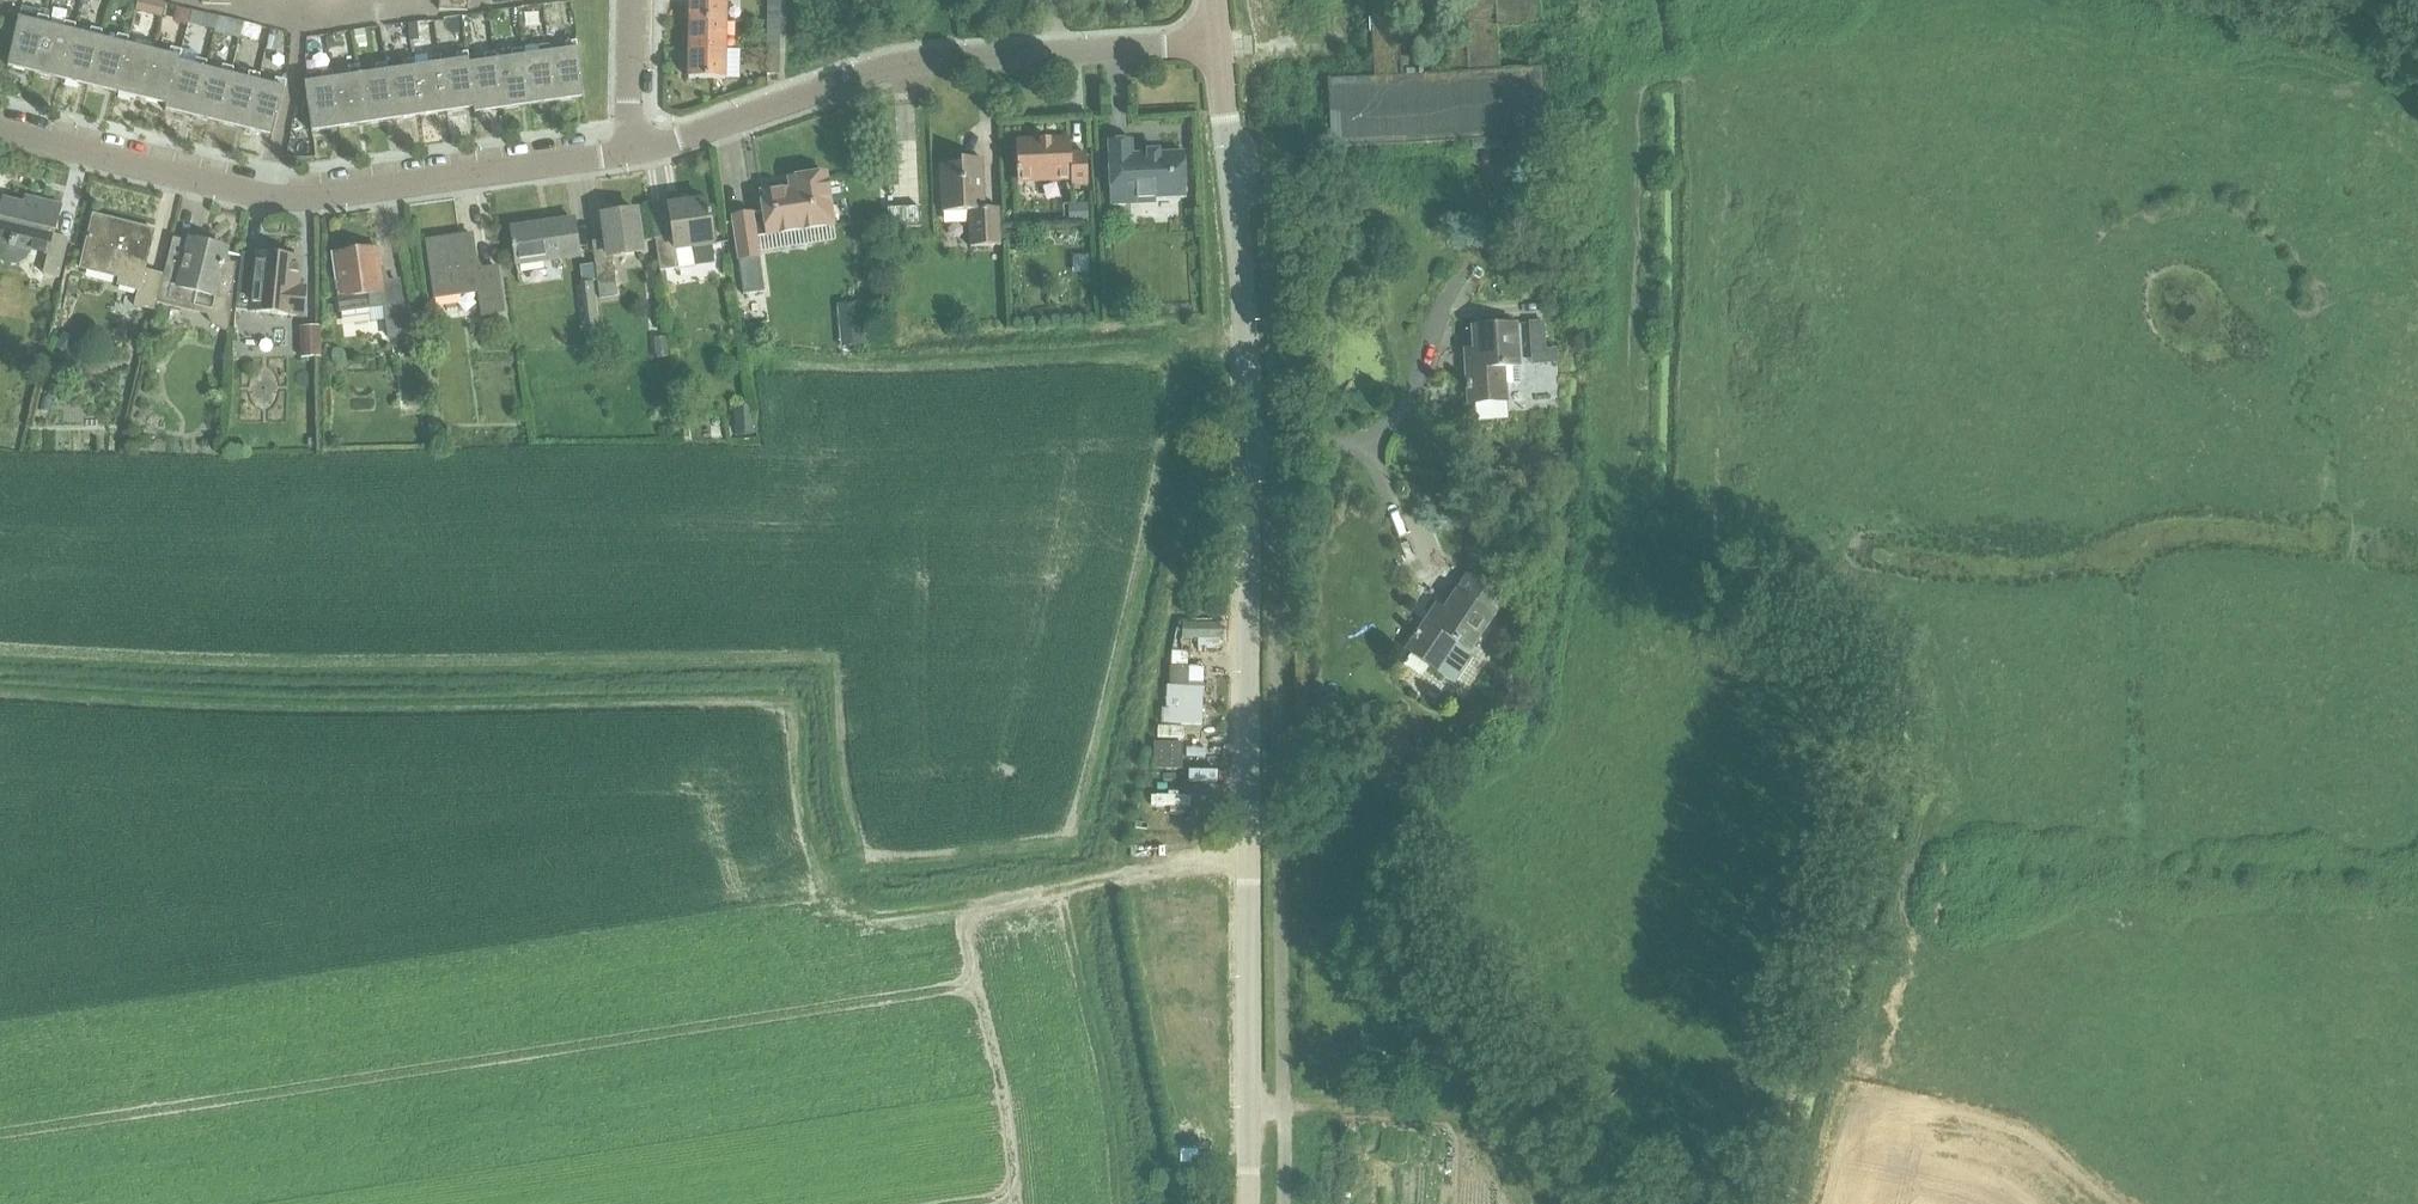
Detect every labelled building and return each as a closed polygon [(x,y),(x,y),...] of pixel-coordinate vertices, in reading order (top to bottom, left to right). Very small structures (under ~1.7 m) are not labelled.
[(439,9),(467,10),(468,0),(439,0),(439,9)] [(689,21),(725,21),(725,0),(689,0),(689,21)] [(767,17),(779,18),(779,0),(767,0),(767,17)] [(1373,78),(1326,81),(1330,151),(1546,138),(1542,69),(1499,72),(1496,29),(1496,28),(1540,25),(1538,0),(1461,0),(1462,8),(1449,8),(1450,31),(1463,30),(1463,31),(1464,40),(1445,40),(1446,72),(1421,73),(1420,57),(1398,57),(1397,18),(1421,17),(1421,0),(1428,0),(1368,0),(1373,78)] [(8,68),(35,74),(47,26),(49,20),(39,17),(40,12),(22,8),(8,68)] [(192,12),(189,25),(202,28),(205,16),(192,12)] [(244,24),(218,17),(214,33),(240,39),(244,24)] [(689,21),(688,49),(724,50),(725,21),(689,21)] [(47,26),(35,74),(61,81),(73,32),(74,33),(75,26),(65,24),(64,30),(47,26)] [(421,27),(410,28),(412,44),(423,43),(421,27)] [(767,27),(766,51),(778,50),(779,27),(767,27)] [(73,32),(61,81),(88,87),(100,39),(99,39),(101,33),(92,30),(90,37),(74,33),(73,32)] [(368,33),(355,36),(357,48),(370,46),(368,33)] [(100,39),(88,87),(114,94),(126,46),(128,39),(118,37),(117,43),(100,39)] [(341,38),(327,40),(329,52),(343,49),(341,38)] [(143,50),(126,46),(114,94),(141,100),(153,52),(154,46),(145,43),(143,50)] [(549,54),(556,103),(584,99),(576,43),(566,44),(567,51),(549,54)] [(556,103),(549,54),(548,47),(540,48),(540,55),(522,57),(529,107),(556,103)] [(724,50),(688,49),(688,79),(724,80),(724,50)] [(153,52),(141,100),(166,106),(167,107),(178,62),(178,63),(181,52),(171,50),(169,56),(153,52)] [(513,59),(495,61),(502,111),(529,107),(522,57),(521,50),(512,52),(513,59)] [(778,50),(766,51),(766,74),(778,74),(778,50)] [(458,61),(441,63),(440,64),(448,113),(475,110),(468,65),(467,53),(457,55),(458,61)] [(502,111),(495,61),(494,54),(485,56),(486,62),(468,65),(475,110),(476,114),(502,111)] [(431,65),(414,67),(413,67),(421,117),(448,113),(440,64),(441,63),(440,57),(430,59),(431,65)] [(167,107),(166,106),(165,111),(193,118),(205,69),(207,63),(197,61),(196,67),(178,63),(178,62),(167,107)] [(413,67),(414,67),(413,61),(403,62),(404,69),(387,71),(394,121),(421,117),(413,67)] [(377,72),(360,75),(359,75),(367,125),(394,121),(387,71),(386,71),(385,65),(376,66),(377,72)] [(221,73),(205,69),(193,118),(219,125),(231,76),(233,69),(223,67),(221,73)] [(349,76),(333,79),(340,129),(367,125),(359,75),(360,75),(359,68),(349,70),(349,76)] [(333,79),(332,72),(322,74),(323,81),(305,83),(312,133),(340,129),(333,79)] [(231,76),(219,125),(245,131),(257,82),(258,82),(260,76),(250,74),(249,80),(231,76)] [(257,82),(245,131),(273,138),(286,83),(277,80),(275,87),(258,82),(257,82)] [(1069,139),(1015,141),(1017,182),(1070,180),(1071,185),(1087,185),(1085,154),(1070,155),(1069,139)] [(1155,199),(1185,197),(1183,153),(1158,154),(1158,151),(1146,152),(1146,154),(1132,155),(1131,140),(1107,141),(1108,156),(1107,156),(1109,206),(1155,204),(1155,199)] [(966,211),(968,247),(1000,246),(1000,244),(999,229),(998,208),(984,209),(982,159),(960,160),(960,165),(939,166),(941,212),(966,211)] [(764,213),(732,218),(738,260),(743,296),(765,293),(760,257),(757,238),(834,227),(826,175),(791,180),(792,188),(761,192),(764,213)] [(48,253),(43,274),(58,278),(68,239),(54,235),(60,208),(41,203),(40,210),(22,206),(24,198),(6,193),(3,201),(0,200),(0,241),(48,253)] [(695,266),(691,246),(713,243),(705,200),(668,207),(673,236),(655,239),(660,272),(695,266)] [(920,228),(919,208),(887,209),(888,229),(920,228)] [(1087,208),(1068,208),(1068,227),(1087,227),(1087,208)] [(642,252),(636,212),(602,217),(605,240),(591,242),(599,299),(617,296),(611,256),(642,252)] [(134,306),(153,311),(162,275),(143,271),(153,231),(93,216),(80,269),(119,279),(117,286),(138,291),(134,306)] [(578,256),(573,221),(511,230),(515,264),(578,256)] [(1010,229),(999,229),(1000,244),(1010,244),(1010,229)] [(478,292),(482,315),(503,312),(496,268),(475,271),(470,235),(426,242),(435,299),(478,292)] [(162,275),(157,296),(167,299),(196,306),(196,305),(195,305),(197,293),(214,297),(211,310),(212,310),(213,314),(216,319),(219,322),(223,325),(228,326),(229,326),(235,268),(223,265),(227,249),(188,239),(187,242),(171,237),(162,275)] [(371,323),(386,321),(389,339),(412,335),(409,311),(402,312),(398,282),(383,284),(378,248),(333,255),(342,319),(370,315),(371,323)] [(301,260),(268,256),(265,256),(265,257),(242,255),(236,310),(302,317),(304,295),(297,295),(301,260)] [(592,283),(579,284),(585,332),(598,330),(592,283)] [(859,302),(836,304),(838,332),(861,330),(859,302)] [(1529,352),(1546,351),(1544,320),(1527,321),(1529,352)] [(1474,369),(1465,369),(1467,405),(1505,402),(1504,384),(1519,383),(1518,367),(1515,325),(1471,328),(1474,369)] [(320,357),(319,329),(299,330),(300,358),(320,357)] [(64,334),(54,348),(65,356),(75,341),(64,334)] [(666,342),(652,342),(654,362),(667,361),(666,342)] [(751,406),(732,406),(734,433),(752,432),(751,406)] [(1467,575),(1455,593),(1432,627),(1425,622),(1405,651),(1454,684),(1474,655),(1469,651),(1504,600),(1467,575)] [(1509,575),(1502,586),(1515,594),(1522,583),(1509,575)] [(1201,723),(1203,664),(1166,663),(1164,722),(1201,723)] [(1172,770),(1187,769),(1185,746),(1170,747),(1172,770)] [(1192,749),(1188,767),(1201,770),(1205,752),(1192,749)] [(1190,791),(1151,791),(1151,804),(1190,804),(1190,791)] [(1197,1151),(1181,1151),(1180,1160),(1197,1161),(1197,1151)]
